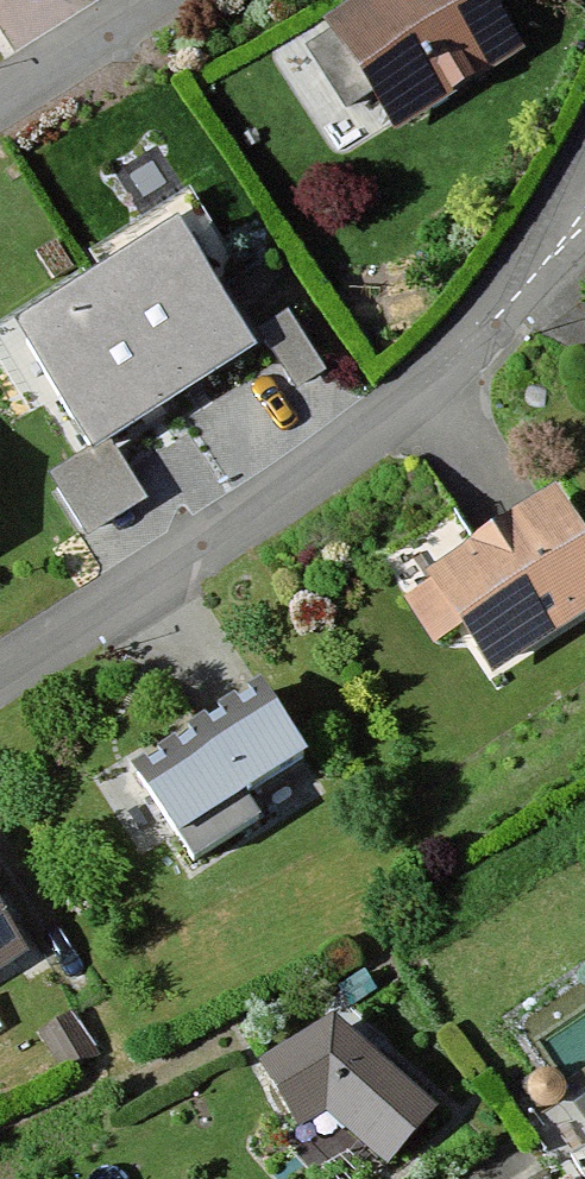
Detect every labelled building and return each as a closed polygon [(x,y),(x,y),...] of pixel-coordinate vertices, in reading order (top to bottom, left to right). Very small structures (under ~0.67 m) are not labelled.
[(328,22),(396,129),(521,51),(489,0),(364,0),(328,22)] [(179,233),(17,336),(93,454),(110,443),(255,351),(179,233)] [(288,316),(262,333),(298,390),(324,373),(288,316)] [(93,454),(51,479),(87,537),(146,501),(110,443),(93,454)] [(405,586),(440,645),(471,627),(492,663),(584,607),(584,493),(578,482),(405,586)] [(266,670),(139,743),(195,840),(322,767),(266,670)] [(45,938),(0,855),(0,962),(45,938)] [(336,1018),(260,1063),(299,1128),(327,1114),(389,1166),(436,1110),(336,1018)]
